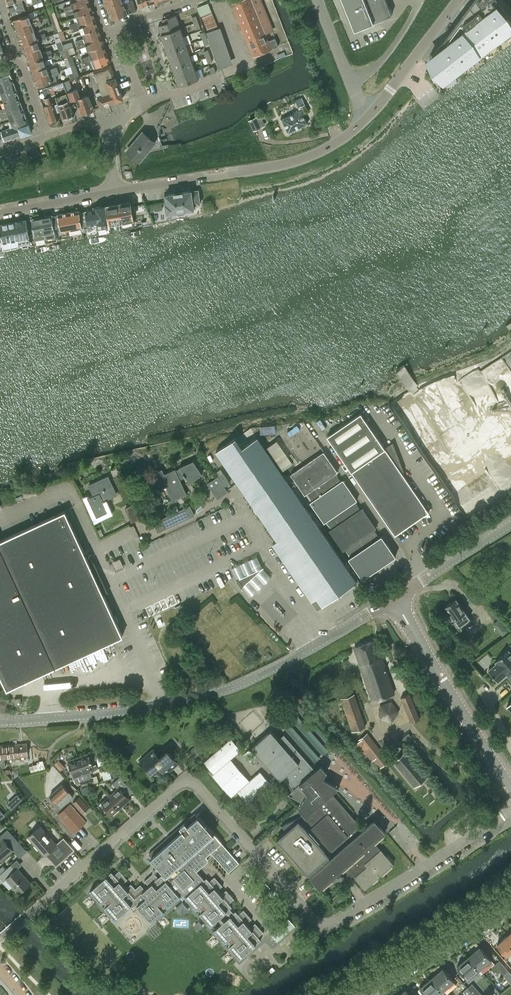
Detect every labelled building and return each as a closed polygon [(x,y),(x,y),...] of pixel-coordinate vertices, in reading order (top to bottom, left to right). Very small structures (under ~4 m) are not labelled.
[(21,12),(17,0),(7,0),(8,3),(13,1),(15,10),(11,12),(12,15),(21,12)] [(21,12),(25,11),(22,0),(17,0),(21,12)] [(65,11),(89,2),(88,0),(71,0),(72,3),(63,6),(65,11)] [(149,6),(147,0),(138,0),(141,9),(149,6)] [(260,0),(239,0),(232,3),(253,56),(278,46),(275,38),(269,40),(266,33),(272,30),(260,0)] [(355,29),(392,14),(386,0),(343,0),(355,29)] [(444,88),(510,36),(510,17),(498,0),(473,0),(428,60),(429,61),(433,66),(430,70),(444,88)] [(75,12),(77,16),(92,11),(89,2),(65,11),(66,15),(75,12)] [(127,14),(123,2),(108,8),(110,15),(112,15),(113,19),(127,14)] [(218,27),(208,3),(198,7),(201,16),(202,16),(208,31),(218,27)] [(69,24),(71,28),(95,19),(92,11),(77,16),(78,21),(69,24)] [(16,28),(40,20),(39,16),(30,19),(29,14),(13,19),(16,28)] [(161,34),(180,27),(176,15),(162,19),(162,20),(163,24),(158,25),(161,34)] [(81,29),(83,33),(98,28),(95,19),(71,28),(72,32),(81,29)] [(16,28),(19,36),(35,31),(33,26),(42,23),(40,20),(16,28)] [(162,37),(164,43),(183,36),(180,27),(161,34),(161,35),(159,35),(160,38),(162,37)] [(219,68),(230,64),(233,63),(220,27),(206,32),(219,68)] [(75,41),(77,45),(101,36),(98,28),(83,33),(84,38),(75,41)] [(19,36),(22,45),(46,36),(45,33),(36,36),(35,31),(19,36)] [(46,36),(22,45),(25,53),(41,48),(39,43),(47,40),(46,36)] [(87,45),(88,50),(104,45),(101,36),(77,45),(78,49),(87,45)] [(163,49),(164,52),(186,44),(183,36),(164,43),(166,48),(163,49)] [(168,54),(170,60),(189,53),(186,44),(164,52),(166,55),(168,54)] [(81,58),(82,62),(107,53),(104,45),(88,50),(90,55),(81,58)] [(25,53),(28,62),(52,53),(51,50),(42,52),(41,48),(25,53)] [(52,53),(28,62),(31,70),(47,65),(45,60),(53,57),(52,53)] [(110,62),(107,53),(82,62),(84,66),(89,64),(91,69),(110,62)] [(169,66),(170,69),(192,61),(189,53),(170,60),(172,65),(169,66)] [(174,71),(176,77),(195,70),(192,61),(170,69),(172,72),(174,71)] [(79,75),(75,64),(70,66),(74,77),(79,75)] [(31,70),(34,79),(58,70),(57,66),(48,69),(47,65),(31,70)] [(106,81),(115,78),(111,65),(93,71),(98,84),(106,81)] [(12,77),(9,68),(0,71),(0,81),(12,77)] [(58,70),(34,79),(37,87),(57,80),(55,75),(59,74),(58,70)] [(198,79),(195,70),(176,77),(178,82),(175,83),(176,86),(198,79)] [(15,87),(12,77),(0,81),(0,92),(15,87)] [(106,81),(98,84),(101,91),(96,93),(97,98),(100,107),(114,102),(121,100),(122,98),(115,78),(106,81)] [(69,80),(64,81),(70,98),(71,100),(76,98),(81,114),(94,109),(89,94),(81,97),(78,89),(72,91),(69,80)] [(63,81),(47,87),(51,98),(55,97),(63,119),(68,117),(70,118),(72,117),(73,115),(75,115),(69,99),(70,99),(70,98),(64,81),(63,81)] [(15,87),(0,92),(0,97),(2,96),(4,101),(19,96),(15,87)] [(59,119),(51,98),(47,87),(43,88),(46,97),(45,97),(47,104),(43,105),(49,122),(51,122),(51,123),(53,123),(56,122),(57,121),(56,120),(59,119)] [(22,106),(19,96),(4,101),(6,107),(0,109),(0,114),(22,106)] [(288,133),(308,124),(303,113),(308,111),(302,98),(295,101),(300,111),(282,119),(288,133)] [(11,121),(25,116),(22,106),(0,114),(0,116),(1,119),(9,116),(11,121)] [(28,124),(25,116),(11,121),(8,121),(10,127),(1,131),(5,140),(22,134),(31,131),(29,124),(28,124)] [(254,130),(261,127),(256,117),(249,120),(254,130)] [(139,161),(155,142),(143,132),(127,151),(139,161)] [(166,196),(164,196),(165,204),(165,207),(165,209),(166,211),(167,212),(194,208),(194,205),(200,203),(198,190),(191,191),(191,190),(166,194),(166,196)] [(112,216),(113,222),(133,218),(130,201),(107,205),(109,217),(112,216)] [(94,210),(80,212),(83,231),(91,230),(91,226),(98,225),(99,231),(107,230),(106,221),(110,221),(110,223),(113,222),(112,216),(109,217),(107,205),(94,207),(94,210)] [(83,230),(79,210),(58,214),(60,226),(61,230),(72,228),(72,232),(83,230)] [(58,214),(52,215),(54,227),(60,226),(58,214)] [(52,215),(42,217),(45,237),(55,235),(54,230),(55,230),(54,227),(52,215)] [(42,217),(32,218),(35,239),(45,237),(42,217)] [(14,221),(18,238),(19,243),(30,241),(26,219),(14,221)] [(2,241),(18,238),(14,221),(1,224),(0,224),(0,242),(2,241)] [(360,413),(330,434),(327,436),(394,533),(424,513),(428,510),(425,505),(425,506),(399,468),(402,466),(393,442),(385,448),(383,446),(360,413)] [(356,581),(259,442),(256,437),(241,447),(234,438),(215,451),(277,540),(272,544),(280,556),(312,601),(325,602),(356,581)] [(337,470),(323,450),(289,474),(294,480),(297,485),(303,494),(306,491),(312,500),(309,502),(323,521),(326,519),(332,527),(328,529),(342,549),(345,547),(351,555),(348,557),(362,577),(395,553),(381,534),(378,536),(373,528),(376,526),(362,506),(359,508),(353,500),(356,498),(343,478),(340,480),(334,472),(337,470)] [(189,482),(202,473),(192,460),(178,466),(179,467),(175,469),(174,468),(163,473),(161,469),(152,473),(153,476),(152,476),(154,479),(159,489),(165,487),(171,500),(186,493),(180,480),(185,476),(189,482)] [(225,486),(230,482),(223,473),(218,476),(225,486)] [(107,476),(95,482),(89,485),(94,495),(88,498),(97,516),(108,511),(103,500),(116,494),(110,482),(107,476)] [(217,498),(227,491),(217,476),(207,483),(217,498)] [(294,480),(289,483),(292,488),(297,485),(294,480)] [(132,521),(140,517),(133,504),(125,507),(132,521)] [(158,531),(194,514),(190,505),(179,510),(175,512),(153,522),(158,531)] [(0,540),(0,673),(7,688),(123,635),(65,510),(0,540)] [(241,587),(263,567),(263,566),(236,579),(237,580),(238,579),(242,585),(241,586),(241,587)] [(455,597),(445,605),(455,619),(460,627),(471,619),(465,611),(455,597)] [(507,630),(502,624),(497,629),(502,635),(507,630)] [(372,700),(394,692),(375,639),(353,647),(372,700)] [(488,670),(499,681),(506,675),(510,680),(510,651),(509,649),(495,661),(496,663),(488,670)] [(352,731),(365,726),(353,693),(340,698),(352,731)] [(411,721),(420,718),(410,693),(401,696),(411,721)] [(391,720),(398,710),(391,701),(380,705),(380,716),(391,720)] [(284,733),(279,738),(272,730),(252,746),(281,779),(285,776),(295,788),(286,795),(303,812),(299,817),(281,825),(286,830),(277,838),(321,888),(345,867),(349,877),(353,873),(355,876),(365,888),(393,863),(381,848),(380,849),(374,842),(385,832),(374,819),(363,829),(331,792),(339,786),(323,777),(327,771),(321,765),(316,769),(284,733)] [(389,760),(385,755),(367,732),(359,738),(360,740),(355,744),(367,759),(372,755),(381,766),(389,760)] [(407,740),(412,736),(408,732),(403,736),(407,740)] [(228,761),(241,749),(231,738),(205,761),(215,772),(213,774),(233,796),(239,790),(248,801),(270,782),(260,771),(247,783),(228,761)] [(21,755),(28,755),(27,742),(8,745),(9,757),(15,756),(15,760),(21,759),(21,755)] [(195,760),(206,751),(199,743),(188,752),(195,760)] [(9,757),(8,745),(0,745),(0,760),(0,764),(3,766),(6,766),(5,757),(9,757)] [(250,761),(256,756),(250,748),(244,753),(250,761)] [(167,749),(160,756),(153,749),(140,760),(152,773),(159,766),(166,774),(179,763),(167,749)] [(415,786),(428,775),(407,749),(394,760),(415,786)] [(90,772),(94,770),(92,765),(89,755),(79,759),(86,778),(88,784),(94,783),(92,777),(90,772)] [(58,759),(54,763),(61,770),(65,766),(58,759)] [(88,784),(86,778),(79,759),(68,763),(74,778),(77,776),(79,780),(80,780),(82,786),(88,784)] [(128,796),(133,792),(120,777),(113,783),(117,788),(102,802),(112,814),(130,798),(128,796)] [(61,807),(73,796),(62,784),(50,794),(61,807)] [(17,794),(9,801),(14,806),(22,799),(17,794)] [(82,813),(88,807),(79,796),(72,802),(82,813)] [(74,833),(86,822),(70,804),(58,815),(74,833)] [(198,815),(198,816),(195,813),(149,853),(151,856),(166,874),(163,876),(161,874),(158,877),(154,872),(145,880),(149,885),(145,888),(141,884),(136,888),(131,883),(126,887),(123,884),(128,879),(119,870),(114,874),(112,871),(91,889),(93,892),(92,894),(98,901),(99,899),(102,902),(103,900),(107,905),(105,906),(107,909),(106,910),(112,917),(113,916),(116,918),(130,906),(134,911),(139,907),(151,921),(154,918),(155,920),(162,914),(161,913),(164,910),(163,908),(167,905),(168,906),(171,904),(172,905),(179,900),(178,898),(180,896),(183,899),(186,896),(188,898),(187,900),(193,907),(194,905),(197,909),(199,907),(202,911),(201,913),(203,915),(201,916),(208,924),(209,922),(211,925),(225,912),(229,917),(215,929),(217,932),(216,933),(221,940),(223,939),(225,942),(227,940),(231,944),(229,946),(232,948),(230,950),(236,956),(237,955),(240,958),(261,940),(258,937),(264,932),(255,923),(250,927),(247,923),(252,918),(244,909),(239,914),(236,910),(234,912),(230,908),(232,907),(230,903),(235,899),(226,890),(222,894),(218,890),(223,885),(215,876),(210,881),(207,878),(205,879),(198,870),(208,861),(209,858),(207,856),(212,852),(229,872),(240,862),(198,815)] [(40,826),(28,836),(44,855),(50,850),(55,855),(60,862),(74,849),(64,837),(59,841),(56,844),(40,826)] [(15,843),(4,831),(0,835),(0,836),(2,839),(0,841),(0,861),(13,849),(10,847),(15,843)] [(15,870),(10,865),(0,874),(0,877),(4,882),(7,879),(19,892),(30,882),(18,867),(15,870)] [(277,942),(295,926),(288,918),(270,934),(277,942)] [(497,943),(507,955),(510,951),(510,941),(506,936),(501,940),(501,939),(497,942),(498,943),(497,943)] [(480,969),(491,959),(480,946),(469,956),(480,969)] [(469,979),(480,969),(469,956),(457,966),(469,979)] [(504,974),(509,970),(499,959),(494,963),(504,974)] [(443,990),(454,980),(443,968),(432,977),(443,990)] [(443,990),(432,977),(420,988),(427,994),(446,994),(442,990),(443,990)] [(482,994),(472,983),(468,987),(475,994),(480,994),(482,994)] [(468,987),(463,991),(467,994),(475,994),(468,987)]
